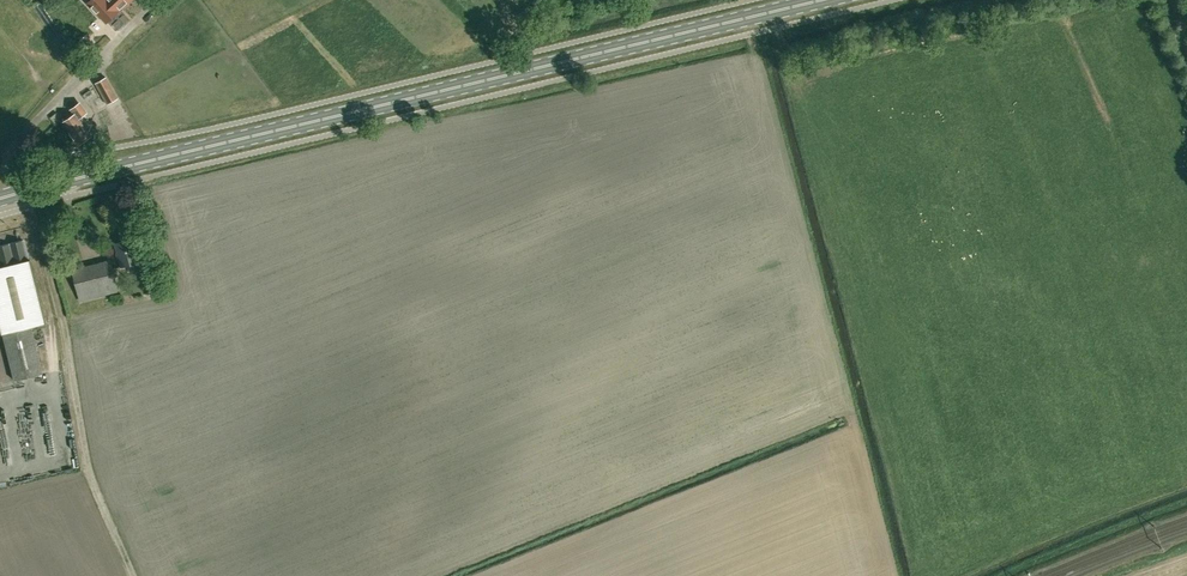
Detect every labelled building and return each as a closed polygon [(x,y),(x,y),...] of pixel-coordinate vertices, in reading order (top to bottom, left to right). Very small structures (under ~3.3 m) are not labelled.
[(130,0),(91,0),(88,3),(107,23),(118,12),(130,0)] [(118,99),(106,76),(95,82),(107,104),(118,99)] [(63,119),(66,123),(79,142),(89,135),(78,118),(86,113),(80,103),(71,109),(73,112),(63,119)] [(134,239),(115,243),(121,266),(139,262),(134,239)] [(0,245),(0,326),(2,334),(3,334),(15,380),(43,373),(31,327),(46,323),(30,259),(28,259),(23,240),(0,245)] [(117,291),(109,260),(72,270),(80,301),(117,291)]
